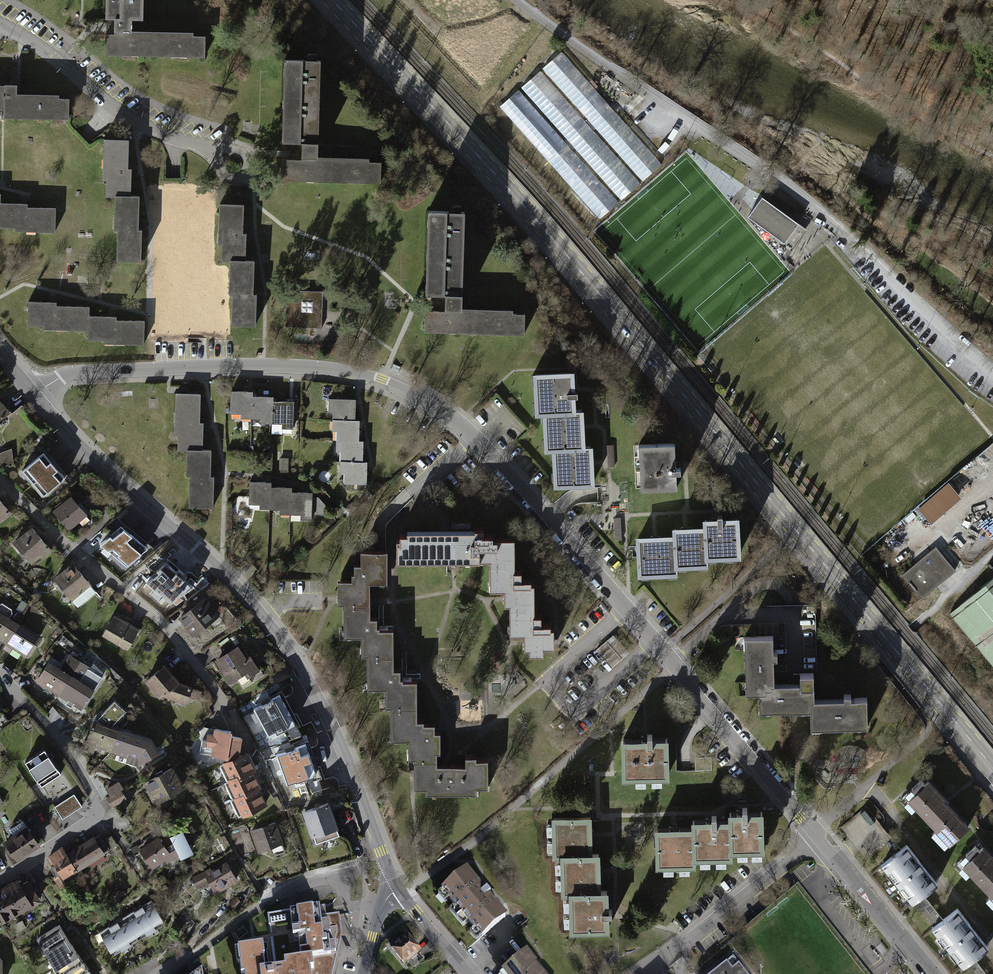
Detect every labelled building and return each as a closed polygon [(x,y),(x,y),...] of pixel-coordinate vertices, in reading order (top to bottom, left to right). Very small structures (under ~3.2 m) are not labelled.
[(107,21),(117,21),(116,37),(107,37),(107,57),(207,59),(207,37),(195,37),(195,33),(134,32),(134,24),(146,24),(146,0),(108,0),(107,21)] [(522,86),(619,202),(661,167),(564,51),(522,86)] [(318,64),(281,63),(279,148),(299,148),(298,162),(280,162),(280,184),(380,186),(380,164),(369,164),(369,161),(316,159),(318,64)] [(4,111),(4,120),(70,121),(70,100),(60,100),(60,95),(18,94),(18,87),(0,86),(0,111),(4,111)] [(618,204),(521,89),(501,106),(599,221),(618,204)] [(130,142),(104,141),(103,182),(107,182),(107,199),(116,199),(115,232),(118,232),(118,264),(142,264),(142,232),(139,232),(140,198),(132,198),(133,170),(130,170),(130,142)] [(227,174),(227,165),(215,166),(216,174),(227,174)] [(15,230),(15,233),(55,234),(56,211),(27,210),(28,206),(0,205),(1,196),(0,196),(0,230),(15,230)] [(808,231),(763,199),(748,219),(785,263),(808,231)] [(243,201),(217,201),(216,242),(220,242),(220,258),(229,259),(228,292),(231,292),(231,323),(255,324),(255,292),(252,292),(253,258),(245,257),(246,230),(243,230),(243,201)] [(466,203),(430,202),(428,285),(447,286),(446,308),(425,308),(425,330),(526,332),(526,311),(514,311),(514,306),(464,305),(466,203)] [(322,291),(286,290),(285,327),(322,328),(322,291)] [(55,300),(27,299),(26,324),(42,324),(42,328),(86,330),(86,338),(103,338),(103,341),(143,342),(144,319),(116,318),(116,315),(88,314),(89,304),(55,303),(55,300)] [(572,368),(531,370),(533,413),(541,413),(542,450),(550,450),(551,487),(594,485),(592,445),(585,445),(583,406),(574,407),(572,368)] [(253,390),(231,389),(230,412),(241,412),(240,417),(261,417),(261,422),(272,422),(271,434),(283,435),(283,428),(294,428),(295,400),(273,399),(273,395),(253,395),(253,390)] [(200,392),(175,391),(174,433),(177,433),(177,449),(186,450),(186,447),(202,447),(203,420),(200,420),(200,392)] [(11,412),(0,397),(0,420),(11,412)] [(356,398),(329,397),(328,410),(333,410),(333,429),(337,429),(337,450),(341,450),(340,471),(344,471),(343,482),(367,483),(368,460),(363,459),(364,439),(359,439),(360,418),(356,418),(356,398)] [(674,439),(637,441),(639,487),(676,485),(674,439)] [(186,447),(186,450),(185,475),(189,475),(188,507),(213,507),(214,474),(210,474),(211,448),(202,447),(186,447)] [(12,448),(1,451),(0,452),(0,467),(1,468),(14,463),(12,448)] [(43,451),(22,470),(44,495),(66,476),(43,451)] [(271,481),(249,481),(249,502),(260,503),(260,507),(280,508),(280,512),(301,513),(301,517),(311,517),(311,514),(326,514),(326,504),(318,496),(313,496),(313,491),(291,491),(291,486),(271,486),(271,481)] [(918,509),(933,524),(963,497),(948,481),(918,509)] [(72,495),(53,510),(70,530),(89,515),(72,495)] [(2,522),(13,513),(0,497),(0,520),(2,522)] [(671,533),(634,535),(637,576),(677,574),(677,567),(708,565),(708,558),(741,556),(739,514),(702,516),(703,523),(671,525),(671,533)] [(120,517),(98,540),(126,567),(148,544),(120,517)] [(614,518),(615,541),(623,540),(621,518),(614,518)] [(32,526),(13,542),(32,564),(40,557),(43,559),(54,550),(32,526)] [(401,535),(397,535),(397,558),(492,557),(492,586),(507,586),(508,601),(513,601),(513,630),(527,630),(527,645),(532,645),(533,652),(545,652),(545,645),(556,645),(556,621),(544,621),(544,611),(538,611),(537,581),(535,581),(535,576),(524,576),(524,566),(517,566),(517,535),(497,535),(496,530),(486,530),(486,526),(408,527),(408,531),(401,531),(401,535)] [(936,547),(902,575),(922,598),(955,570),(936,547)] [(387,580),(386,549),(361,549),(361,563),(354,563),(354,572),(352,572),(352,579),(338,579),(338,602),(344,602),(344,636),(362,635),(362,654),(368,654),(368,688),(384,688),(384,708),(390,708),(390,741),(409,740),(409,758),(414,758),(414,789),(426,789),(426,793),(477,792),(477,787),(489,787),(489,760),(477,760),(477,755),(466,755),(466,764),(438,764),(438,753),(442,752),(442,731),(435,731),(435,725),(423,725),(423,721),(416,721),(416,681),(399,681),(399,669),(392,669),(392,629),(377,629),(376,617),(369,617),(368,580),(387,580)] [(74,561),(54,578),(78,607),(98,590),(74,561)] [(143,570),(132,580),(139,587),(141,586),(154,601),(180,579),(165,562),(148,576),(143,570)] [(949,613),(992,666),(992,577),(949,613)] [(205,596),(178,617),(193,636),(219,615),(205,596)] [(0,603),(0,641),(28,658),(42,637),(10,617),(13,613),(12,609),(2,602),(0,603)] [(115,613),(103,635),(129,650),(141,628),(115,613)] [(772,634),(743,635),(745,694),(759,693),(759,711),(811,709),(812,726),(868,724),(867,697),(815,699),(814,671),(799,672),(799,682),(774,683),(772,634)] [(238,644),(213,659),(229,684),(238,678),(243,687),(251,682),(248,677),(260,670),(250,655),(246,657),(238,644)] [(62,668),(50,660),(37,682),(82,710),(103,677),(90,669),(91,667),(70,654),(62,668)] [(166,662),(146,680),(160,697),(164,695),(187,703),(194,685),(182,680),(166,662)] [(251,679),(254,683),(264,676),(261,672),(251,679)] [(276,690),(252,703),(264,724),(274,718),(277,724),(293,715),(287,704),(285,706),(276,690)] [(484,720),(484,693),(459,692),(459,719),(484,720)] [(96,720),(94,720),(87,740),(85,739),(81,749),(94,754),(96,747),(127,758),(126,762),(139,767),(160,753),(152,739),(112,726),(127,710),(116,700),(96,720)] [(235,730),(216,727),(215,733),(209,732),(208,740),(203,739),(201,753),(212,754),(212,755),(232,758),(242,753),(244,736),(234,734),(235,730)] [(667,737),(619,738),(620,778),(668,776),(667,737)] [(303,743),(273,754),(276,762),(274,763),(279,777),(312,765),(303,743)] [(45,748),(26,761),(42,787),(62,774),(45,748)] [(258,771),(249,750),(242,753),(232,758),(223,762),(231,778),(228,779),(236,797),(235,798),(244,817),(269,805),(261,789),(263,788),(256,772),(258,771)] [(711,757),(695,757),(695,771),(712,770),(711,757)] [(174,765),(146,781),(158,803),(187,787),(174,765)] [(916,793),(908,800),(935,829),(950,846),(971,826),(946,799),(948,798),(930,779),(925,783),(921,779),(912,788),(916,793)] [(119,780),(105,789),(110,795),(106,798),(113,808),(128,798),(122,789),(124,788),(119,780)] [(82,806),(74,794),(55,806),(63,819),(82,806)] [(330,802),(302,811),(311,838),(314,837),(316,844),(340,836),(337,829),(339,828),(330,802)] [(690,828),(654,828),(655,869),(695,868),(695,860),(732,860),(732,852),(765,852),(764,811),(727,811),(727,819),(690,820),(690,828)] [(593,816),(553,817),(554,859),(562,858),(563,896),(571,895),(572,933),(613,932),(612,889),(604,890),(603,853),(594,853),(593,816)] [(13,834),(4,840),(18,861),(42,845),(28,824),(27,825),(23,820),(10,829),(13,834)] [(276,821),(250,831),(257,852),(284,843),(276,821)] [(159,836),(139,849),(154,869),(166,860),(168,862),(180,855),(182,858),(195,852),(184,830),(171,837),(177,848),(171,852),(159,836)] [(63,845),(48,854),(64,880),(107,854),(105,851),(110,848),(101,834),(96,837),(95,835),(67,852),(63,845)] [(907,844),(881,865),(913,904),(938,884),(907,844)] [(962,867),(990,895),(989,896),(992,900),(992,854),(985,845),(980,850),(976,846),(966,855),(970,859),(962,867)] [(211,866),(191,878),(197,888),(203,885),(204,888),(211,884),(217,893),(240,880),(228,859),(212,869),(211,866)] [(468,868),(442,891),(483,939),(509,917),(468,868)] [(0,889),(0,923),(3,922),(4,923),(31,907),(31,908),(42,901),(29,880),(22,884),(18,878),(0,889)] [(153,899),(100,932),(114,955),(167,921),(153,899)] [(339,914),(320,916),(319,906),(268,913),(275,968),(266,969),(262,942),(238,946),(241,973),(244,973),(245,973),(332,973),(342,933),(339,914)] [(958,908),(932,929),(964,968),(989,948),(958,908)] [(37,938),(60,973),(93,973),(60,923),(37,938)] [(407,934),(390,948),(405,966),(406,965),(410,970),(425,958),(421,953),(422,952),(407,934)] [(502,972),(504,973),(548,973),(528,950),(502,972)] [(734,956),(710,973),(748,973),(734,956)] [(967,973),(987,973),(977,963),(966,973),(967,973)]
